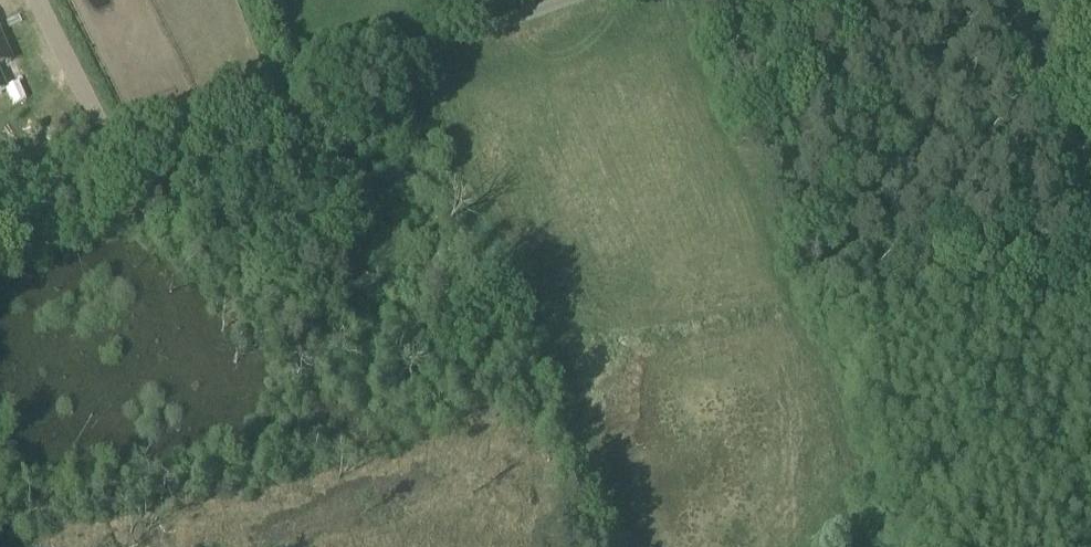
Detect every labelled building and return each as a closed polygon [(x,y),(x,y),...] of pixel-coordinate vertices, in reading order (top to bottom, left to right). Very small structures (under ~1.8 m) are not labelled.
[(10,63),(0,39),(0,67),(10,63)]
